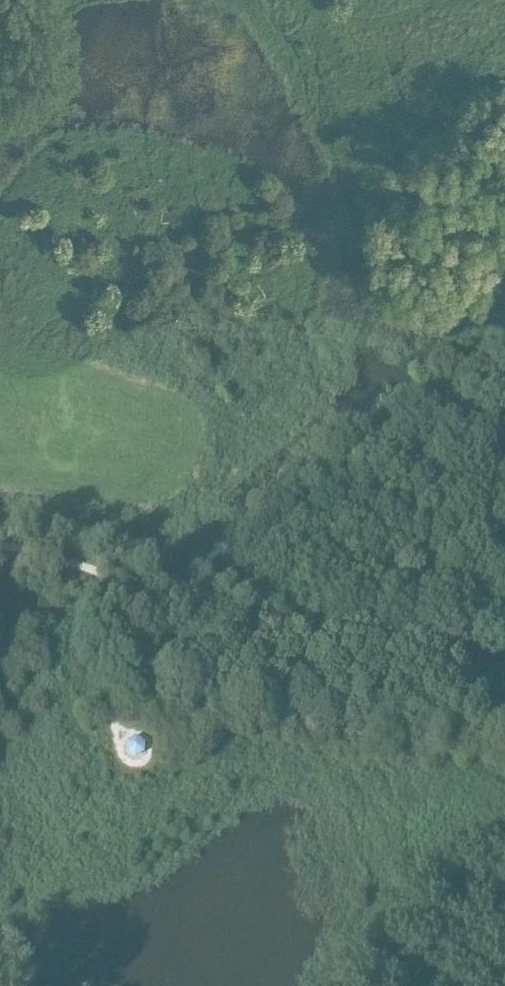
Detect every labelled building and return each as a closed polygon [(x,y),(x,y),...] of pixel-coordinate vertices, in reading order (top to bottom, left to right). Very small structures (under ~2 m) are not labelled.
[(141,746),(137,738),(125,737),(119,746),(123,754),(135,755),(141,746)]
